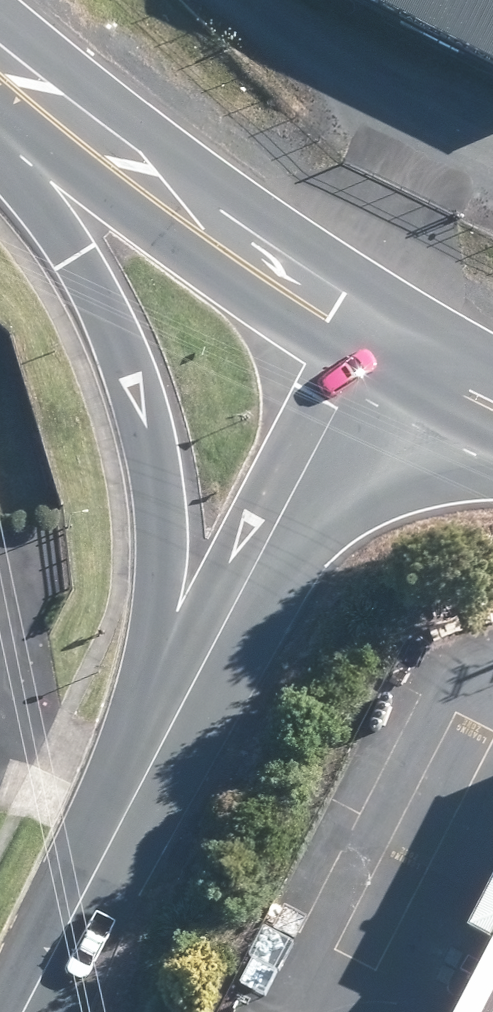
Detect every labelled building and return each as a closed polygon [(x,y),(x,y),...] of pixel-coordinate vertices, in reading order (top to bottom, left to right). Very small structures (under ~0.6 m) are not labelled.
[(492,80),(492,0),(337,0),(492,80)] [(454,934),(475,945),(441,1011),(492,1011),(492,858),(454,934)]
